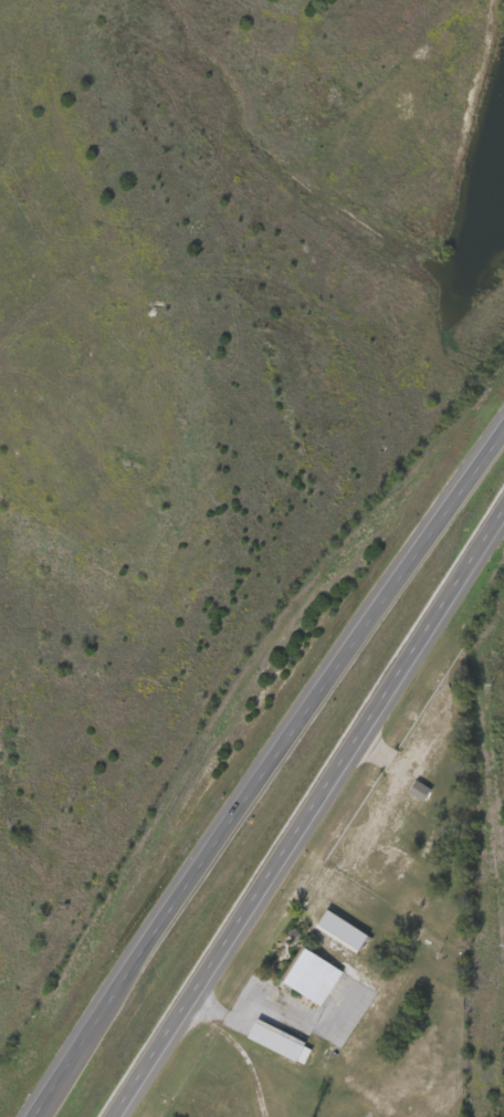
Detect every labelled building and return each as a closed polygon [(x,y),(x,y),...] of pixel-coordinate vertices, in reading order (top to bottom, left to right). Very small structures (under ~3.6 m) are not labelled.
[(412,790),(419,781),(432,790),(426,800),(412,790)] [(319,923),(329,908),(371,935),(361,950),(319,923)] [(305,944),(345,970),(324,1004),(283,979),(305,944)] [(305,1064),(249,1038),(258,1020),(314,1044),(305,1064)]
